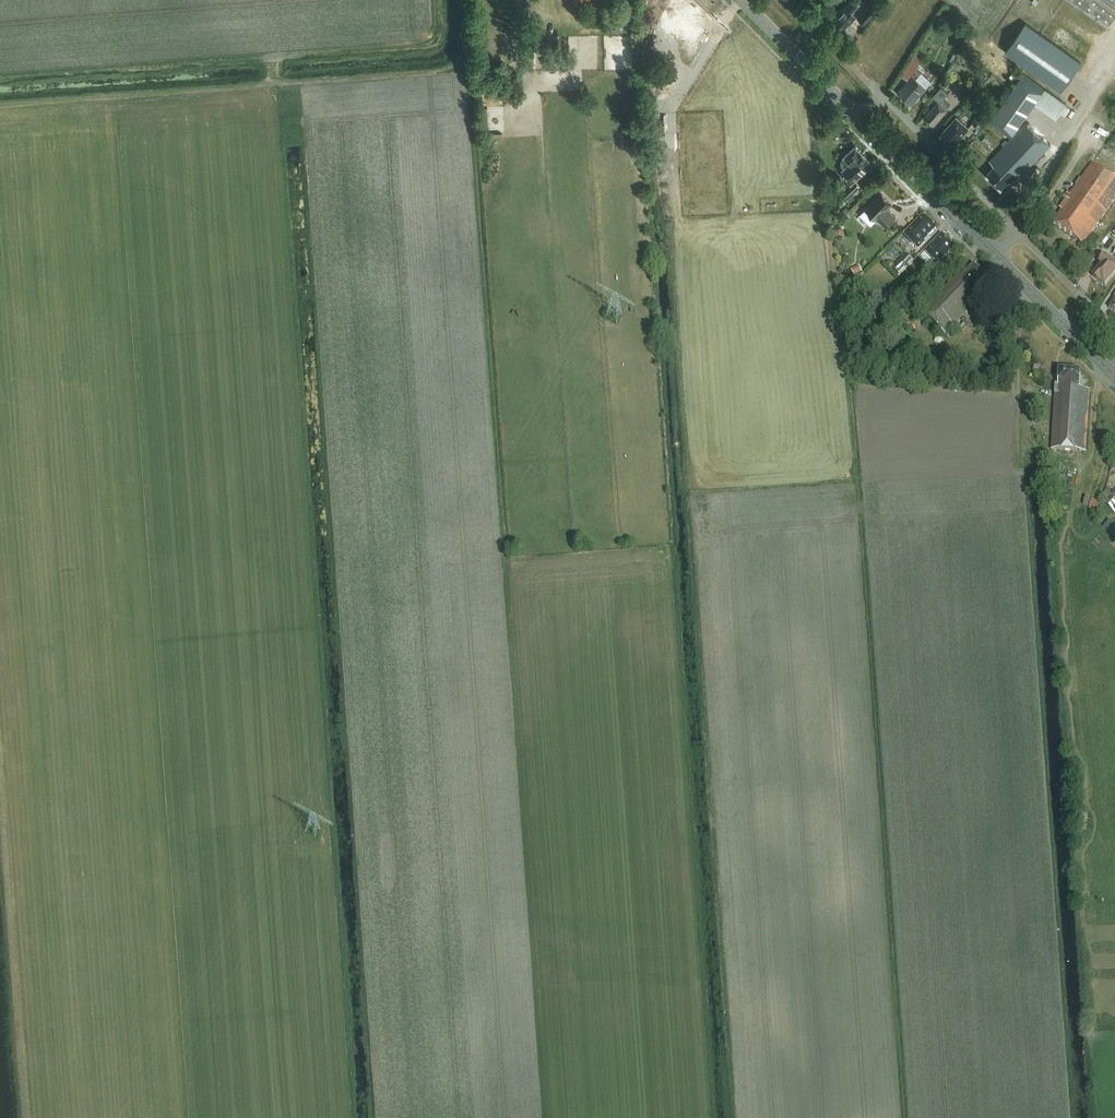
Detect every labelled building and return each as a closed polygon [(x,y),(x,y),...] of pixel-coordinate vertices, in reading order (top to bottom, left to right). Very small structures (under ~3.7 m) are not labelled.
[(666,27),(705,49),(716,29),(706,23),(712,13),(701,7),(706,0),(681,0),(666,27)] [(829,24),(839,33),(848,24),(849,25),(856,17),(851,12),(857,5),(851,0),(845,7),(829,24)] [(1114,16),(1114,0),(1072,0),(1108,26),(1114,16)] [(864,26),(877,12),(871,6),(858,20),(864,26)] [(1082,62),(1026,23),(1006,51),(1062,91),(1082,62)] [(927,87),(913,75),(921,60),(914,56),(902,77),(908,80),(898,92),(911,104),(927,87)] [(983,73),(978,78),(982,82),(987,76),(983,73)] [(1046,88),(1026,74),(989,122),(1010,138),(1046,88)] [(968,91),(979,85),(976,79),(965,85),(968,91)] [(933,96),(939,101),(924,117),(934,125),(948,110),(947,109),(951,104),(945,98),(949,94),(942,87),(933,96)] [(989,116),(983,110),(972,123),(979,128),(989,116)] [(953,145),(969,128),(957,116),(940,134),(953,145)] [(987,174),(1001,188),(1009,180),(1011,182),(1018,175),(1020,177),(1050,146),(1027,124),(990,162),(995,166),(987,174)] [(855,180),(872,163),(855,145),(844,156),(845,157),(842,160),(841,164),(844,167),(842,170),(846,174),(844,176),(851,183),(839,194),(847,202),(862,186),(855,180)] [(1083,244),(1114,198),(1114,179),(1091,163),(1059,209),(1062,211),(1053,224),(1083,244)] [(888,208),(892,204),(882,194),(867,209),(877,219),(878,218),(886,226),(896,216),(888,208)] [(929,237),(936,230),(923,216),(904,235),(918,249),(930,238),(929,237)] [(937,265),(954,248),(942,236),(925,253),(930,258),(926,262),(931,266),(935,263),(937,265)] [(1106,257),(1100,264),(1102,266),(1092,277),(1100,283),(1101,283),(1105,287),(1114,275),(1114,265),(1106,257)] [(901,261),(893,269),(899,275),(907,267),(901,261)] [(979,290),(989,280),(975,266),(965,276),(960,271),(921,310),(944,334),(977,301),(974,299),(981,292),(979,290)] [(859,267),(851,271),(854,277),(862,273),(859,267)] [(921,285),(916,280),(907,289),(912,295),(921,285)] [(1085,453),(1089,391),(1079,390),(1080,373),(1059,371),(1058,387),(1054,386),(1050,450),(1085,453)] [(1104,502),(1114,513),(1114,492),(1104,502)]
